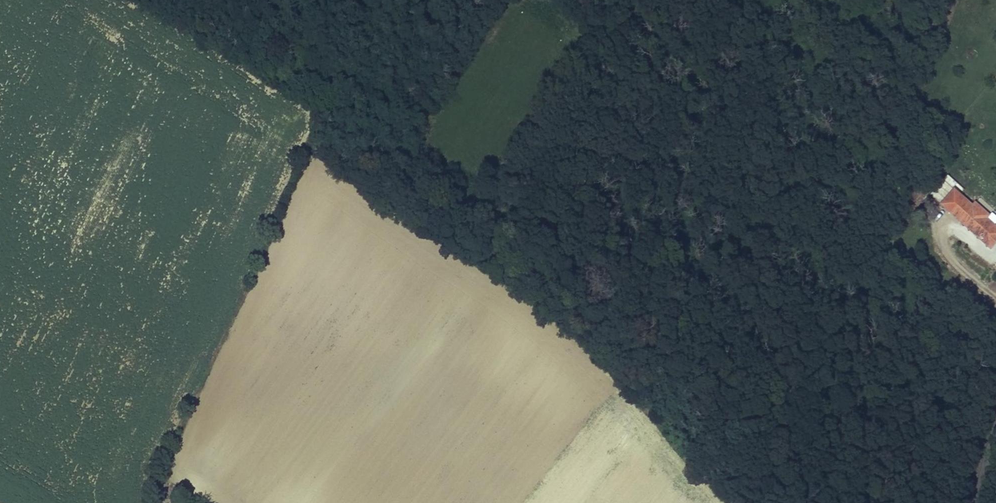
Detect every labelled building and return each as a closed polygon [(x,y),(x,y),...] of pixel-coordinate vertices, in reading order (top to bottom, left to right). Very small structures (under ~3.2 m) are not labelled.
[(957,187),(943,203),(993,247),(995,243),(995,222),(989,215),(991,212),(977,200),(975,203),(957,187)]
